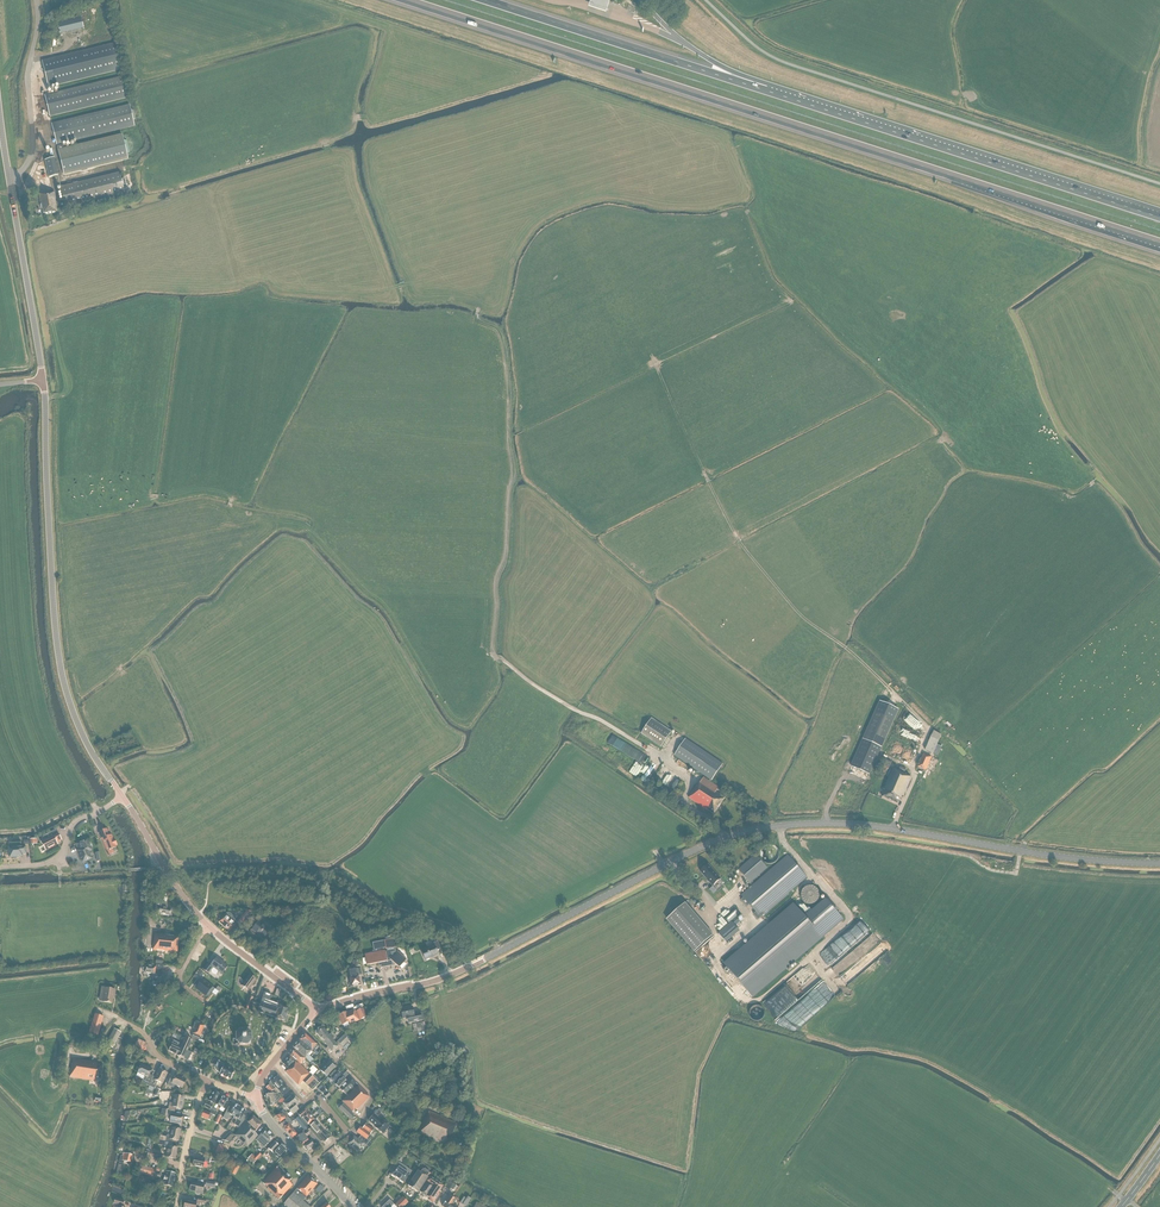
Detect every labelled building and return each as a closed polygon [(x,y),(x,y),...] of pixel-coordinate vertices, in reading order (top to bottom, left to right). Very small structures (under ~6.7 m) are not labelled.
[(603,0),(591,0),(588,8),(606,14),(610,2),(604,0),(603,0)] [(80,17),(57,23),(60,34),(83,28),(80,17)] [(114,43),(42,61),(48,87),(121,70),(114,43)] [(45,95),(50,117),(127,98),(122,77),(45,95)] [(52,124),(57,145),(134,126),(129,105),(52,124)] [(127,159),(122,135),(63,149),(62,146),(57,147),(64,175),(127,159)] [(45,160),(48,178),(58,176),(54,158),(45,160)] [(61,192),(64,206),(65,206),(65,209),(124,194),(124,192),(119,173),(60,187),(61,192)] [(57,205),(55,193),(49,194),(49,193),(39,194),(41,209),(43,209),(43,214),(57,212),(56,205),(57,205)] [(893,720),(875,712),(863,739),(881,747),(893,720)] [(651,719),(642,733),(661,747),(671,732),(651,719)] [(925,750),(933,754),(941,735),(934,731),(925,750)] [(612,732),(607,740),(610,742),(616,735),(612,732)] [(688,798),(706,810),(707,809),(714,814),(725,797),(720,794),(719,795),(718,795),(719,794),(716,792),(719,788),(710,782),(723,764),(686,739),(674,755),(710,780),(709,781),(703,777),(697,786),(696,786),(688,798)] [(917,767),(925,770),(931,757),(923,754),(917,767)] [(935,770),(939,758),(935,757),(931,768),(935,770)] [(884,790),(885,790),(882,797),(898,804),(902,795),(903,796),(911,778),(906,775),(906,774),(899,771),(899,770),(904,773),(906,769),(900,767),(899,769),(898,770),(893,768),(884,790)] [(645,770),(641,777),(648,782),(654,773),(650,770),(649,772),(645,770)] [(676,803),(681,796),(673,791),(668,798),(676,803)] [(113,840),(111,835),(109,836),(106,829),(99,832),(107,851),(116,847),(116,846),(117,846),(114,839),(113,840)] [(41,842),(46,851),(58,845),(56,843),(61,840),(58,833),(57,833),(56,830),(51,832),(53,836),(41,842)] [(87,839),(76,844),(79,850),(77,851),(83,863),(92,859),(88,850),(91,848),(93,847),(92,843),(89,844),(87,839)] [(23,857),(22,854),(26,854),(26,846),(22,847),(9,848),(10,858),(23,857)] [(738,870),(750,883),(767,868),(755,855),(738,870)] [(788,855),(741,895),(744,898),(741,900),(747,907),(750,905),(756,912),(753,914),(758,920),(761,918),(807,878),(788,855)] [(708,864),(700,871),(713,886),(721,879),(708,864)] [(807,887),(805,887),(804,889),(802,890),(802,892),(801,893),(801,895),(801,897),(802,899),(802,900),(804,902),(805,903),(807,904),(808,904),(810,904),(812,904),(814,904),(815,903),(817,902),(818,900),(819,899),(819,897),(819,895),(819,893),(819,892),(818,890),(817,889),(815,887),(814,887),(812,886),(810,886),(808,886),(807,887)] [(842,919),(826,900),(806,918),(794,905),(772,924),(771,923),(746,945),(747,946),(725,965),(753,997),(842,919)] [(157,901),(155,908),(154,912),(158,913),(169,916),(170,909),(167,908),(168,907),(165,903),(157,901)] [(711,936),(684,905),(666,920),(693,952),(711,936)] [(730,921),(740,912),(735,906),(725,915),(730,921)] [(240,925),(249,916),(250,914),(251,911),(247,910),(246,912),(245,913),(241,918),(235,914),(234,916),(230,913),(228,913),(226,913),(225,915),(219,922),(230,931),(237,923),(240,925)] [(860,916),(844,931),(854,942),(870,927),(860,916)] [(290,932),(294,934),(298,929),(301,932),(303,929),(300,927),(303,923),(299,920),(290,932)] [(726,943),(740,931),(731,921),(718,933),(726,943)] [(250,931),(258,938),(260,935),(263,938),(269,930),(258,922),(253,930),(251,929),(250,931)] [(280,922),(275,929),(282,934),(286,927),(280,922)] [(323,949),(326,951),(336,939),(339,942),(344,935),(338,930),(323,949)] [(155,934),(153,950),(168,952),(168,951),(177,952),(179,937),(173,937),(173,936),(167,936),(167,935),(155,934)] [(395,948),(396,947),(395,939),(391,940),(390,937),(385,938),(386,941),(384,941),(386,951),(365,955),(365,959),(363,959),(364,964),(366,964),(367,965),(378,963),(379,966),(381,968),(393,966),(394,964),(399,968),(400,967),(402,969),(406,965),(404,963),(406,960),(397,952),(397,953),(396,953),(395,948)] [(433,943),(434,946),(421,951),(425,960),(431,957),(438,954),(436,951),(440,949),(441,949),(437,941),(433,943)] [(333,943),(323,954),(327,957),(336,946),(333,943)] [(340,963),(336,958),(339,955),(336,951),(322,964),(330,972),(340,963)] [(203,970),(209,974),(211,971),(216,974),(218,971),(222,974),(228,966),(221,962),(222,961),(217,957),(210,966),(207,964),(203,970)] [(155,967),(145,965),(144,968),(143,968),(142,972),(144,972),(144,973),(162,975),(163,966),(155,965),(155,967)] [(356,969),(348,971),(349,978),(351,987),(360,985),(360,982),(360,981),(359,980),(360,980),(359,980),(358,976),(362,975),(361,968),(355,969),(356,969)] [(809,968),(798,979),(808,988),(818,977),(809,968)] [(245,982),(244,981),(241,985),(248,990),(256,980),(250,975),(245,982)] [(201,978),(194,987),(197,989),(196,991),(200,994),(208,983),(201,978)] [(208,983),(200,994),(204,997),(206,996),(209,998),(215,989),(208,983)] [(103,1002),(112,1003),(113,995),(114,995),(115,990),(105,988),(102,988),(100,1001),(103,1002)] [(270,1001),(272,995),(264,993),(260,1004),(258,1011),(274,1017),(279,1005),(279,1004),(270,1001)] [(245,1008),(246,1004),(250,1006),(253,998),(249,996),(246,1003),(242,1001),(240,1006),(245,1008)] [(279,1005),(274,1017),(285,1021),(289,1008),(279,1005)] [(408,1008),(408,1007),(405,1007),(405,1008),(401,1009),(402,1019),(407,1018),(408,1023),(421,1021),(420,1013),(414,1014),(412,1007),(408,1008)] [(347,1012),(338,1016),(342,1025),(349,1022),(350,1025),(359,1021),(366,1018),(363,1009),(356,1012),(357,1015),(356,1015),(354,1010),(347,1013),(347,1012)] [(103,1017),(95,1015),(89,1033),(98,1036),(103,1017)] [(412,1024),(414,1034),(429,1031),(427,1022),(412,1024)] [(193,1028),(195,1029),(192,1038),(199,1040),(204,1025),(197,1023),(197,1024),(195,1024),(193,1028)] [(315,1032),(328,1047),(326,1048),(330,1053),(338,1047),(333,1040),(336,1037),(332,1032),(329,1035),(322,1026),(315,1032)] [(106,1045),(113,1048),(121,1033),(115,1029),(106,1045)] [(240,1045),(248,1045),(251,1041),(251,1033),(248,1029),(239,1030),(236,1034),(236,1039),(233,1039),(233,1044),(234,1045),(237,1048),(240,1045)] [(337,1042),(343,1047),(351,1039),(346,1033),(337,1042)] [(317,1045),(305,1034),(300,1040),(312,1051),(317,1045)] [(183,1043),(182,1045),(177,1055),(177,1056),(188,1061),(192,1052),(188,1050),(192,1040),(186,1037),(185,1037),(182,1036),(180,1041),(183,1043)] [(146,1043),(139,1040),(134,1048),(142,1052),(146,1043)] [(312,1051),(300,1040),(293,1047),(306,1058),(308,1055),(312,1051)] [(177,1055),(182,1045),(173,1041),(169,1051),(177,1055)] [(288,1053),(298,1062),(298,1061),(301,1063),(305,1059),(293,1048),(288,1053)] [(296,1062),(290,1056),(283,1063),(289,1069),(296,1062)] [(72,1064),(70,1077),(100,1082),(103,1064),(96,1063),(96,1062),(73,1059),(72,1064)] [(214,1059),(211,1064),(215,1066),(214,1067),(215,1069),(216,1070),(216,1071),(217,1072),(219,1072),(220,1073),(219,1074),(231,1079),(231,1078),(232,1079),(233,1076),(235,1071),(228,1068),(229,1066),(224,1064),(214,1059)] [(328,1061),(320,1070),(327,1077),(336,1068),(328,1061)] [(286,1072),(298,1085),(303,1081),(311,1089),(317,1084),(313,1080),(315,1079),(299,1062),(297,1064),(296,1062),(289,1069),(286,1072)] [(152,1069),(142,1064),(138,1072),(145,1075),(142,1083),(148,1086),(153,1076),(150,1074),(152,1069)] [(318,1071),(314,1067),(312,1066),(310,1069),(312,1071),(309,1073),(313,1076),(318,1071)] [(343,1075),(336,1069),(328,1077),(334,1084),(339,1079),(343,1075)] [(155,1089),(158,1081),(163,1084),(168,1073),(160,1070),(156,1077),(153,1076),(148,1086),(155,1089)] [(343,1075),(339,1079),(340,1080),(336,1085),(340,1088),(346,1081),(343,1079),(345,1077),(345,1078),(348,1075),(346,1072),(343,1075)] [(170,1078),(167,1085),(174,1088),(175,1084),(182,1087),(186,1079),(176,1075),(173,1080),(170,1078)] [(274,1090),(274,1089),(276,1087),(281,1094),(288,1088),(278,1076),(268,1083),(269,1086),(266,1089),(270,1092),(272,1092),(274,1090)] [(342,1101),(353,1112),(356,1108),(357,1109),(370,1097),(350,1077),(340,1089),(348,1096),(342,1101)] [(211,1097),(210,1097),(209,1099),(210,1099),(208,1101),(212,1103),(210,1105),(206,1103),(205,1107),(211,1110),(213,1107),(220,1095),(214,1092),(211,1097)] [(276,1104),(276,1105),(278,1104),(278,1100),(281,1097),(277,1093),(274,1094),(274,1093),(266,1094),(267,1099),(269,1099),(270,1106),(276,1104)] [(283,1103),(289,1111),(288,1112),(291,1116),(299,1110),(295,1106),(300,1102),(294,1094),(283,1103)] [(182,1108),(184,1097),(175,1096),(174,1103),(170,1102),(168,1109),(175,1111),(176,1107),(182,1108)] [(230,1101),(221,1096),(216,1104),(225,1109),(230,1101)] [(222,1118),(227,1120),(230,1115),(234,1117),(240,1107),(234,1103),(231,1108),(229,1106),(222,1118)] [(343,1104),(339,1109),(350,1119),(354,1115),(343,1104)] [(236,1118),(235,1120),(236,1122),(234,1124),(239,1128),(246,1120),(244,1119),(245,1116),(243,1115),(246,1111),(240,1107),(234,1117),(236,1118)] [(170,1122),(181,1125),(183,1116),(174,1114),(175,1111),(168,1109),(168,1110),(162,1108),(161,1115),(171,1117),(170,1122)] [(298,1115),(300,1116),(307,1125),(315,1120),(305,1109),(298,1115)] [(275,1116),(280,1122),(285,1118),(286,1119),(288,1118),(283,1110),(275,1116)] [(201,1117),(210,1121),(213,1115),(215,1116),(216,1113),(211,1111),(210,1113),(204,1111),(201,1117)] [(444,1143),(459,1150),(462,1143),(450,1138),(457,1123),(429,1111),(426,1117),(425,1117),(418,1133),(444,1144),(444,1143)] [(375,1126),(376,1127),(382,1121),(374,1114),(368,1121),(375,1126)] [(307,1125),(300,1116),(295,1120),(304,1130),(302,1131),(299,1134),(300,1135),(296,1137),(303,1145),(309,1140),(307,1137),(309,1135),(306,1132),(310,1129),(307,1126),(307,1125)] [(253,1117),(248,1122),(247,1121),(234,1135),(230,1139),(232,1141),(236,1137),(247,1147),(258,1136),(254,1132),(262,1124),(253,1117)] [(291,1126),(292,1125),(291,1123),(292,1122),(288,1118),(282,1123),(285,1126),(284,1127),(286,1129),(286,1130),(292,1138),(297,1134),(291,1126)] [(312,1127),(323,1140),(324,1142),(330,1138),(315,1120),(309,1124),(312,1127)] [(389,1131),(393,1134),(395,1131),(382,1120),(382,1121),(376,1127),(375,1126),(375,1127),(383,1134),(388,1128),(390,1130),(389,1131)] [(366,1124),(362,1129),(370,1134),(374,1130),(366,1124)] [(310,1129),(306,1132),(309,1135),(317,1145),(323,1140),(312,1127),(310,1129)] [(361,1136),(369,1142),(370,1140),(368,1138),(370,1134),(362,1129),(361,1127),(357,1132),(361,1135),(361,1136)] [(166,1137),(160,1136),(159,1141),(165,1142),(172,1143),(173,1140),(179,1141),(181,1130),(173,1128),(171,1136),(167,1135),(166,1137)] [(269,1142),(269,1143),(275,1137),(266,1128),(260,1134),(261,1134),(255,1140),(264,1148),(269,1142)] [(221,1140),(228,1142),(230,1139),(234,1135),(229,1132),(221,1140)] [(369,1142),(361,1136),(358,1139),(354,1136),(348,1144),(358,1152),(364,1144),(366,1146),(369,1148),(372,1144),(369,1142)] [(303,1146),(307,1152),(316,1145),(311,1139),(303,1146)] [(164,1149),(168,1150),(167,1157),(175,1159),(178,1148),(172,1147),(172,1143),(165,1142),(164,1149)] [(279,1146),(275,1142),(268,1148),(273,1153),(277,1150),(279,1152),(278,1154),(281,1157),(283,1156),(288,1150),(281,1143),(279,1146)] [(217,1148),(215,1154),(224,1157),(226,1152),(217,1148)] [(124,1161),(130,1163),(132,1155),(123,1153),(123,1156),(121,1155),(119,1163),(123,1164),(124,1161)] [(252,1154),(247,1159),(253,1164),(257,1159),(252,1154)] [(401,1154),(396,1159),(402,1163),(406,1157),(401,1154)] [(193,1166),(203,1168),(205,1162),(210,1163),(211,1157),(204,1156),(203,1159),(194,1158),(193,1166)] [(399,1162),(391,1174),(404,1183),(412,1171),(399,1162)] [(116,1174),(122,1175),(125,1166),(118,1164),(117,1171),(116,1174)] [(140,1166),(138,1173),(153,1176),(154,1169),(140,1166)] [(259,1182),(262,1185),(264,1184),(268,1188),(267,1189),(279,1200),(293,1185),(289,1182),(292,1178),(285,1172),(284,1173),(282,1171),(283,1170),(279,1166),(265,1180),(263,1178),(259,1182)] [(420,1172),(418,1171),(408,1186),(418,1193),(431,1173),(423,1168),(420,1172)] [(173,1187),(176,1174),(168,1172),(168,1170),(161,1169),(160,1172),(159,1175),(165,1176),(164,1181),(163,1185),(173,1187)] [(442,1178),(434,1173),(431,1176),(439,1182),(442,1178)] [(308,1176),(302,1182),(297,1189),(293,1193),(289,1199),(284,1204),(287,1206),(310,1206),(303,1201),(306,1197),(312,1191),(317,1184),(308,1176)] [(429,1200),(433,1203),(440,1194),(438,1193),(443,1186),(430,1177),(426,1181),(427,1182),(421,1192),(430,1199),(429,1200)] [(457,1178),(449,1177),(447,1182),(444,1187),(446,1188),(449,1190),(452,1185),(457,1178)] [(190,1190),(198,1192),(198,1193),(202,1194),(204,1185),(191,1182),(190,1190)] [(321,1183),(316,1188),(320,1192),(325,1187),(321,1183)] [(449,1196),(442,1206),(443,1206),(457,1206),(453,1204),(456,1200),(449,1196)] [(464,1197),(460,1203),(466,1206),(471,1199),(468,1197),(466,1199),(464,1197)] [(122,1206),(123,1206),(124,1201),(115,1198),(114,1204),(119,1205),(118,1206),(122,1206)] [(398,1206),(402,1206),(407,1202),(404,1198),(397,1205),(398,1206)]
